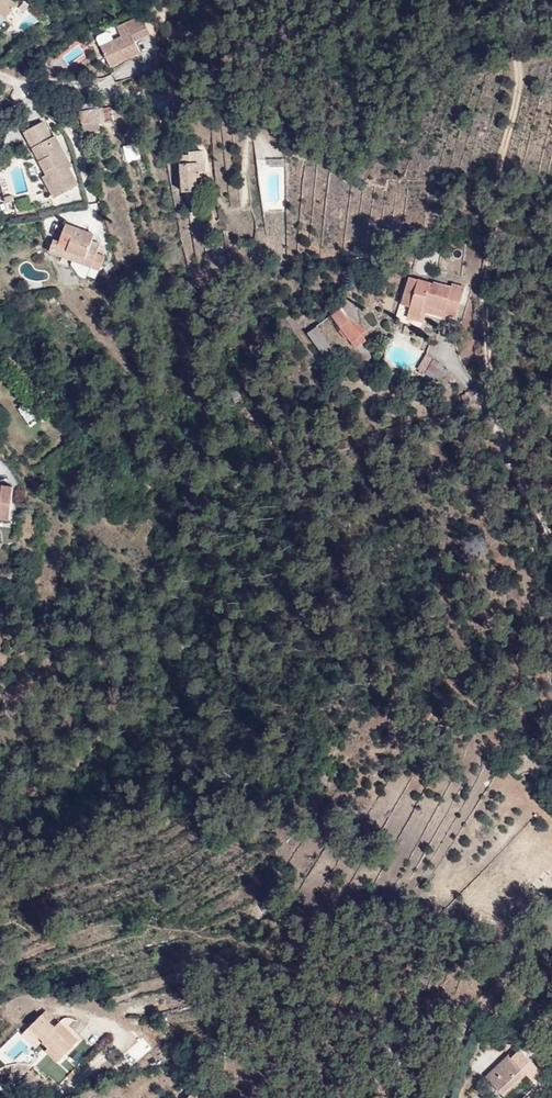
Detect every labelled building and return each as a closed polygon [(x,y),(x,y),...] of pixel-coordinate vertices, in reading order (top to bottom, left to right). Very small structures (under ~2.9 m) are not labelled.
[(10,0),(0,0),(0,16),(8,22),(20,9),(10,0)] [(144,25),(137,11),(114,22),(119,34),(100,43),(109,63),(138,50),(129,32),(144,25)] [(121,129),(119,116),(108,117),(111,129),(121,129)] [(69,163),(51,132),(48,133),(39,117),(21,128),(29,144),(37,140),(43,153),(35,157),(41,171),(39,172),(50,194),(75,181),(66,164),(69,163)] [(111,129),(108,117),(105,117),(88,120),(89,132),(90,132),(106,130),(107,130),(111,129)] [(43,153),(37,140),(29,144),(35,157),(43,153)] [(135,141),(121,144),(125,160),(138,157),(135,141)] [(216,187),(215,172),(209,173),(207,151),(200,151),(200,144),(183,145),(189,193),(206,192),(204,188),(216,187)] [(11,197),(9,191),(0,193),(2,200),(11,197)] [(88,264),(97,240),(88,237),(91,230),(62,219),(55,237),(49,235),(45,247),(88,264)] [(447,311),(455,285),(430,277),(426,289),(418,287),(411,308),(428,313),(431,305),(447,311)] [(411,308),(419,284),(403,278),(395,302),(411,308)] [(465,316),(474,292),(455,285),(447,311),(465,316)] [(369,343),(348,303),(335,308),(354,350),(369,343)] [(346,355),(324,312),(311,318),(332,362),(346,355)] [(434,355),(438,349),(431,345),(422,360),(429,364),(434,355)] [(453,366),(447,354),(438,349),(434,355),(439,358),(445,369),(453,366)] [(475,395),(476,391),(475,388),(472,383),(466,386),(470,397),(475,395)] [(39,420),(29,401),(18,407),(27,426),(39,420)] [(0,474),(0,511),(8,512),(12,475),(0,474)] [(66,1054),(80,1038),(60,1020),(56,1024),(42,1012),(29,1026),(43,1040),(41,1042),(49,1049),(54,1043),(66,1054)] [(27,1045),(15,1032),(0,1047),(0,1059),(6,1065),(27,1045)] [(60,1060),(66,1054),(54,1043),(49,1049),(60,1060)] [(389,1049),(386,1043),(378,1047),(381,1054),(389,1049)] [(512,1047),(472,1075),(491,1097),(520,1097),(536,1083),(512,1047)] [(378,1082),(382,1079),(376,1069),(372,1072),(378,1082)]
